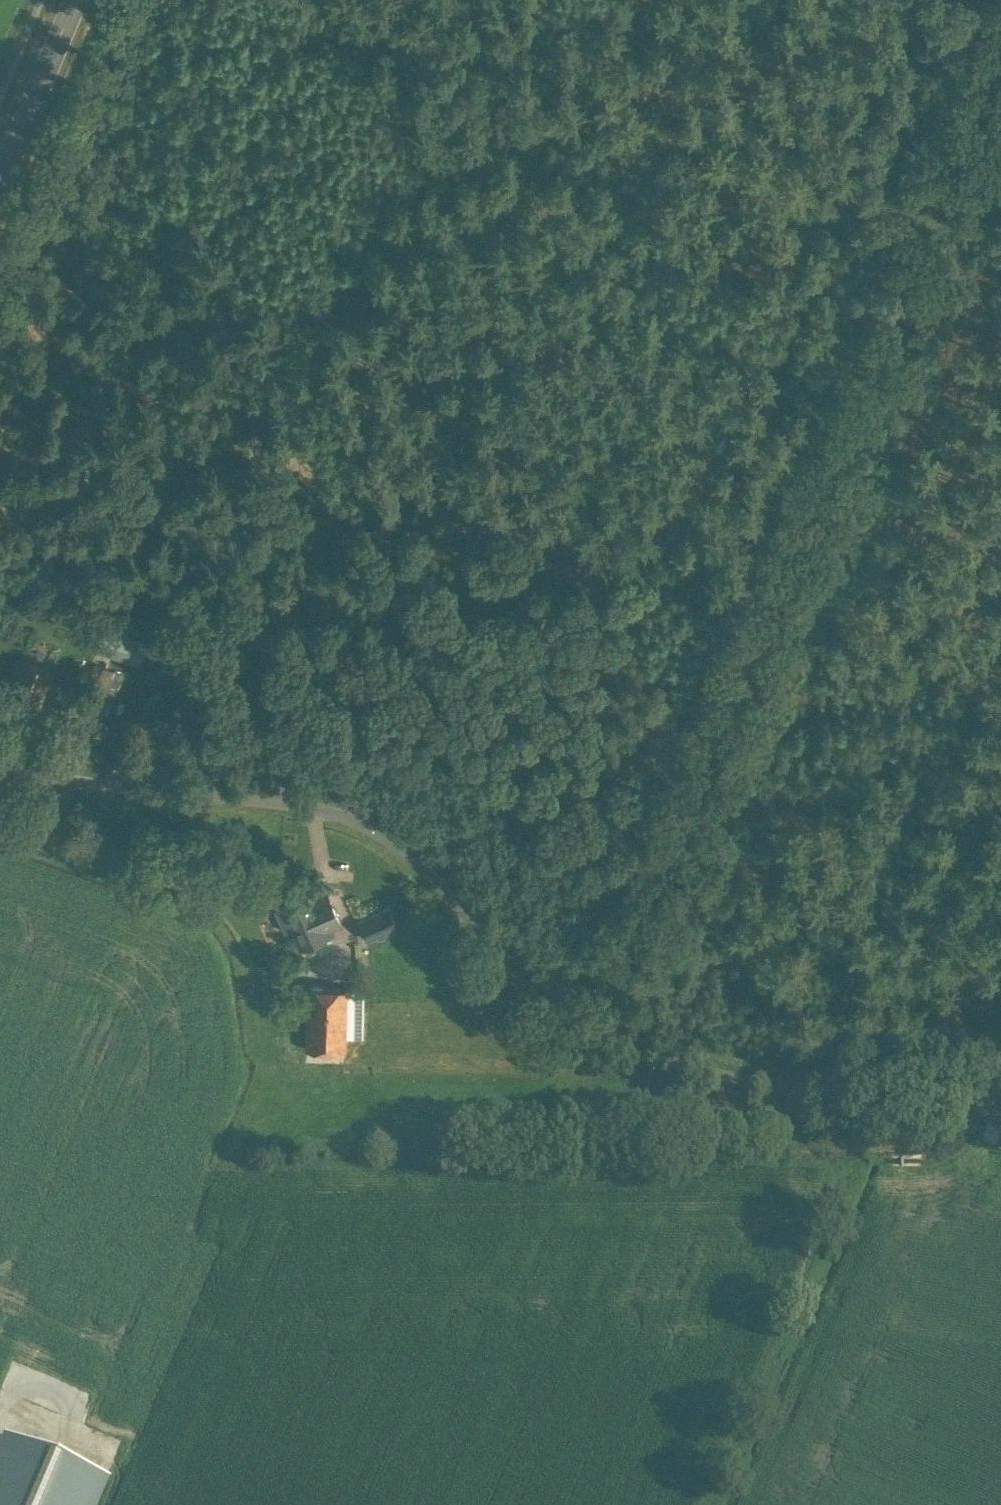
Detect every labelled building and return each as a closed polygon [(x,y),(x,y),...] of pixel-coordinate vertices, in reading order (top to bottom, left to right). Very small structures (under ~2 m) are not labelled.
[(96,651),(140,665),(148,638),(104,624),(96,651)] [(20,657),(12,676),(4,694),(36,709),(53,672),(20,657)] [(76,706),(90,713),(101,717),(119,673),(109,668),(94,662),(76,706)] [(14,802),(10,813),(21,818),(25,807),(14,802)] [(137,823),(135,830),(143,833),(146,826),(137,823)] [(290,927),(299,946),(333,931),(331,928),(340,924),(325,891),(316,895),(315,891),(276,909),(285,929),(290,927)] [(387,906),(372,912),(381,932),(396,925),(387,906)] [(306,985),(305,1047),(345,1048),(345,1036),(345,1035),(346,989),(346,986),(306,985)] [(0,1453),(0,1504),(95,1504),(107,1477),(8,1435),(0,1453)]
